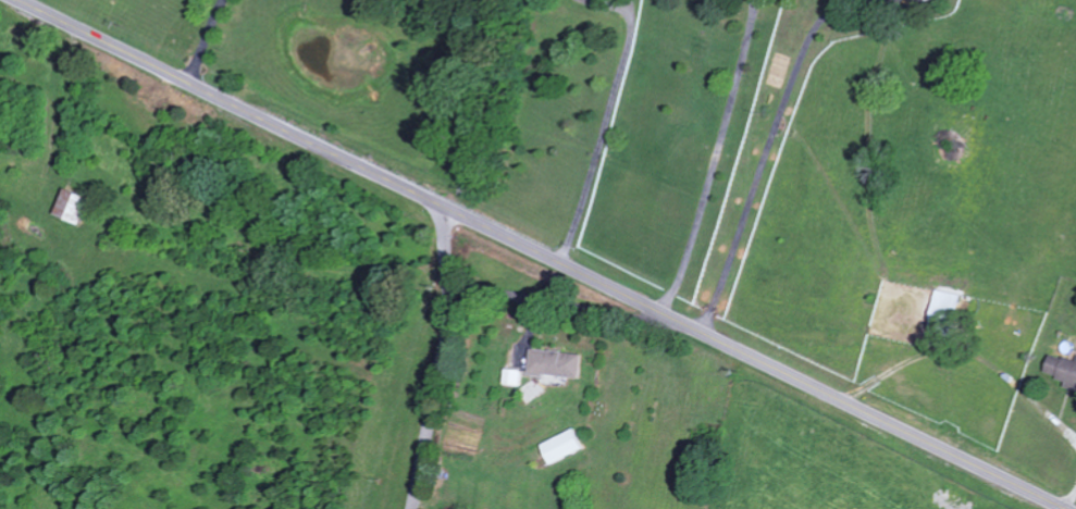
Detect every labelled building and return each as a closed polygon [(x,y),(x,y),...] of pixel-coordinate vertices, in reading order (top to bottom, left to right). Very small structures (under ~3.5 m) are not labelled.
[(92,196),(67,186),(57,213),(82,222),(92,196)] [(527,373),(578,377),(580,354),(529,349),(527,373)] [(1075,353),(1072,363),(1048,353),(1039,374),(1075,390),(1075,353)] [(519,385),(520,370),(503,369),(502,384),(519,385)] [(537,445),(547,465),(580,450),(571,429),(537,445)]
